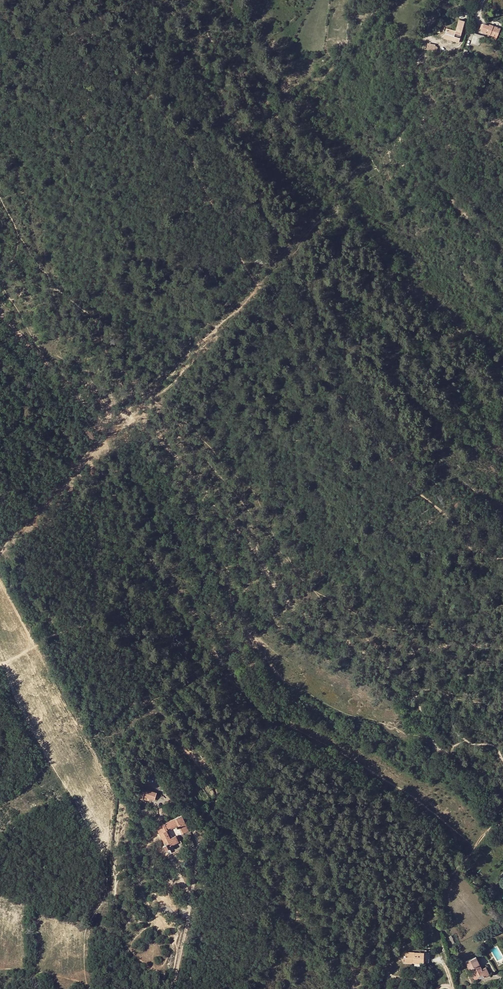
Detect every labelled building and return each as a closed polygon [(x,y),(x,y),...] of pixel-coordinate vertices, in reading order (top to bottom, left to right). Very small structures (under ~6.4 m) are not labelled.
[(459,41),(465,23),(459,21),(456,29),(448,26),(444,36),(459,41)] [(489,27),(482,24),(480,32),(496,37),(499,28),(491,26),(489,27)] [(142,799),(142,797),(154,800),(156,791),(138,787),(135,797),(142,799)] [(180,814),(154,825),(162,844),(159,845),(161,849),(178,842),(175,834),(168,837),(165,830),(176,825),(179,833),(186,830),(180,814)] [(424,963),(425,952),(406,952),(406,962),(424,963)] [(477,957),(466,961),(473,978),(478,976),(479,979),(489,975),(486,967),(483,968),(483,969),(482,970),(477,957)]
